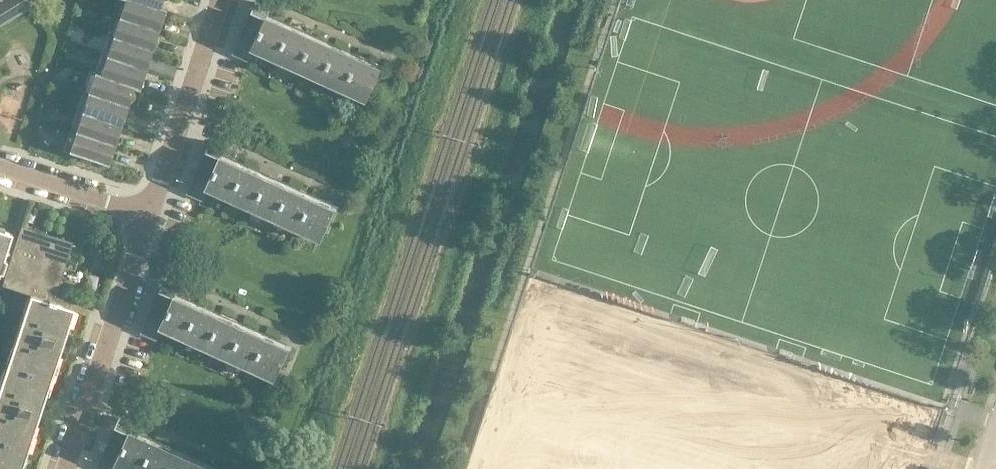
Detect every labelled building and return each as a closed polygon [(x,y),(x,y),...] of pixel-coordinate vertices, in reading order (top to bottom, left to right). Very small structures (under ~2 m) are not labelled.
[(29,4),(27,0),(0,0),(0,22),(29,4)] [(136,0),(124,0),(118,16),(158,29),(165,10),(136,0)] [(165,10),(165,8),(158,6),(160,0),(136,0),(165,10)] [(235,49),(247,55),(249,49),(361,100),(376,69),(264,18),(269,8),(254,1),(249,12),(251,13),(235,49)] [(158,29),(118,16),(112,35),(152,48),(158,29)] [(106,54),(145,67),(152,48),(112,35),(106,54)] [(94,71),(94,72),(133,85),(139,87),(145,67),(106,54),(100,72),(94,71)] [(94,72),(87,91),(127,104),(133,85),(94,72)] [(81,109),(121,122),(127,104),(87,91),(81,109)] [(81,109),(74,130),(114,143),(121,122),(81,109)] [(114,143),(74,130),(68,150),(107,163),(114,143)] [(218,158),(224,147),(209,140),(204,152),(205,153),(188,190),(200,195),(204,188),(317,240),(331,210),(218,158)] [(4,278),(2,284),(30,293),(45,298),(48,291),(57,294),(74,242),(22,225),(17,239),(9,263),(7,262),(3,273),(0,271),(0,277),(4,278)] [(3,273),(7,262),(9,263),(17,239),(11,237),(13,232),(0,228),(0,271),(3,273)] [(174,297),(178,287),(179,286),(163,279),(158,291),(159,292),(142,329),(154,335),(158,327),(271,379),(285,348),(174,297)] [(30,293),(6,365),(50,379),(60,349),(68,351),(71,340),(63,338),(73,307),(69,305),(71,299),(57,294),(48,291),(45,298),(30,293)] [(0,384),(0,445),(26,454),(37,419),(46,421),(49,410),(41,408),(50,379),(6,365),(0,384)] [(144,439),(129,432),(134,422),(118,415),(113,426),(116,427),(99,465),(108,468),(112,468),(114,463),(128,468),(210,468),(144,439)] [(26,454),(0,445),(0,468),(21,468),(26,454)]
